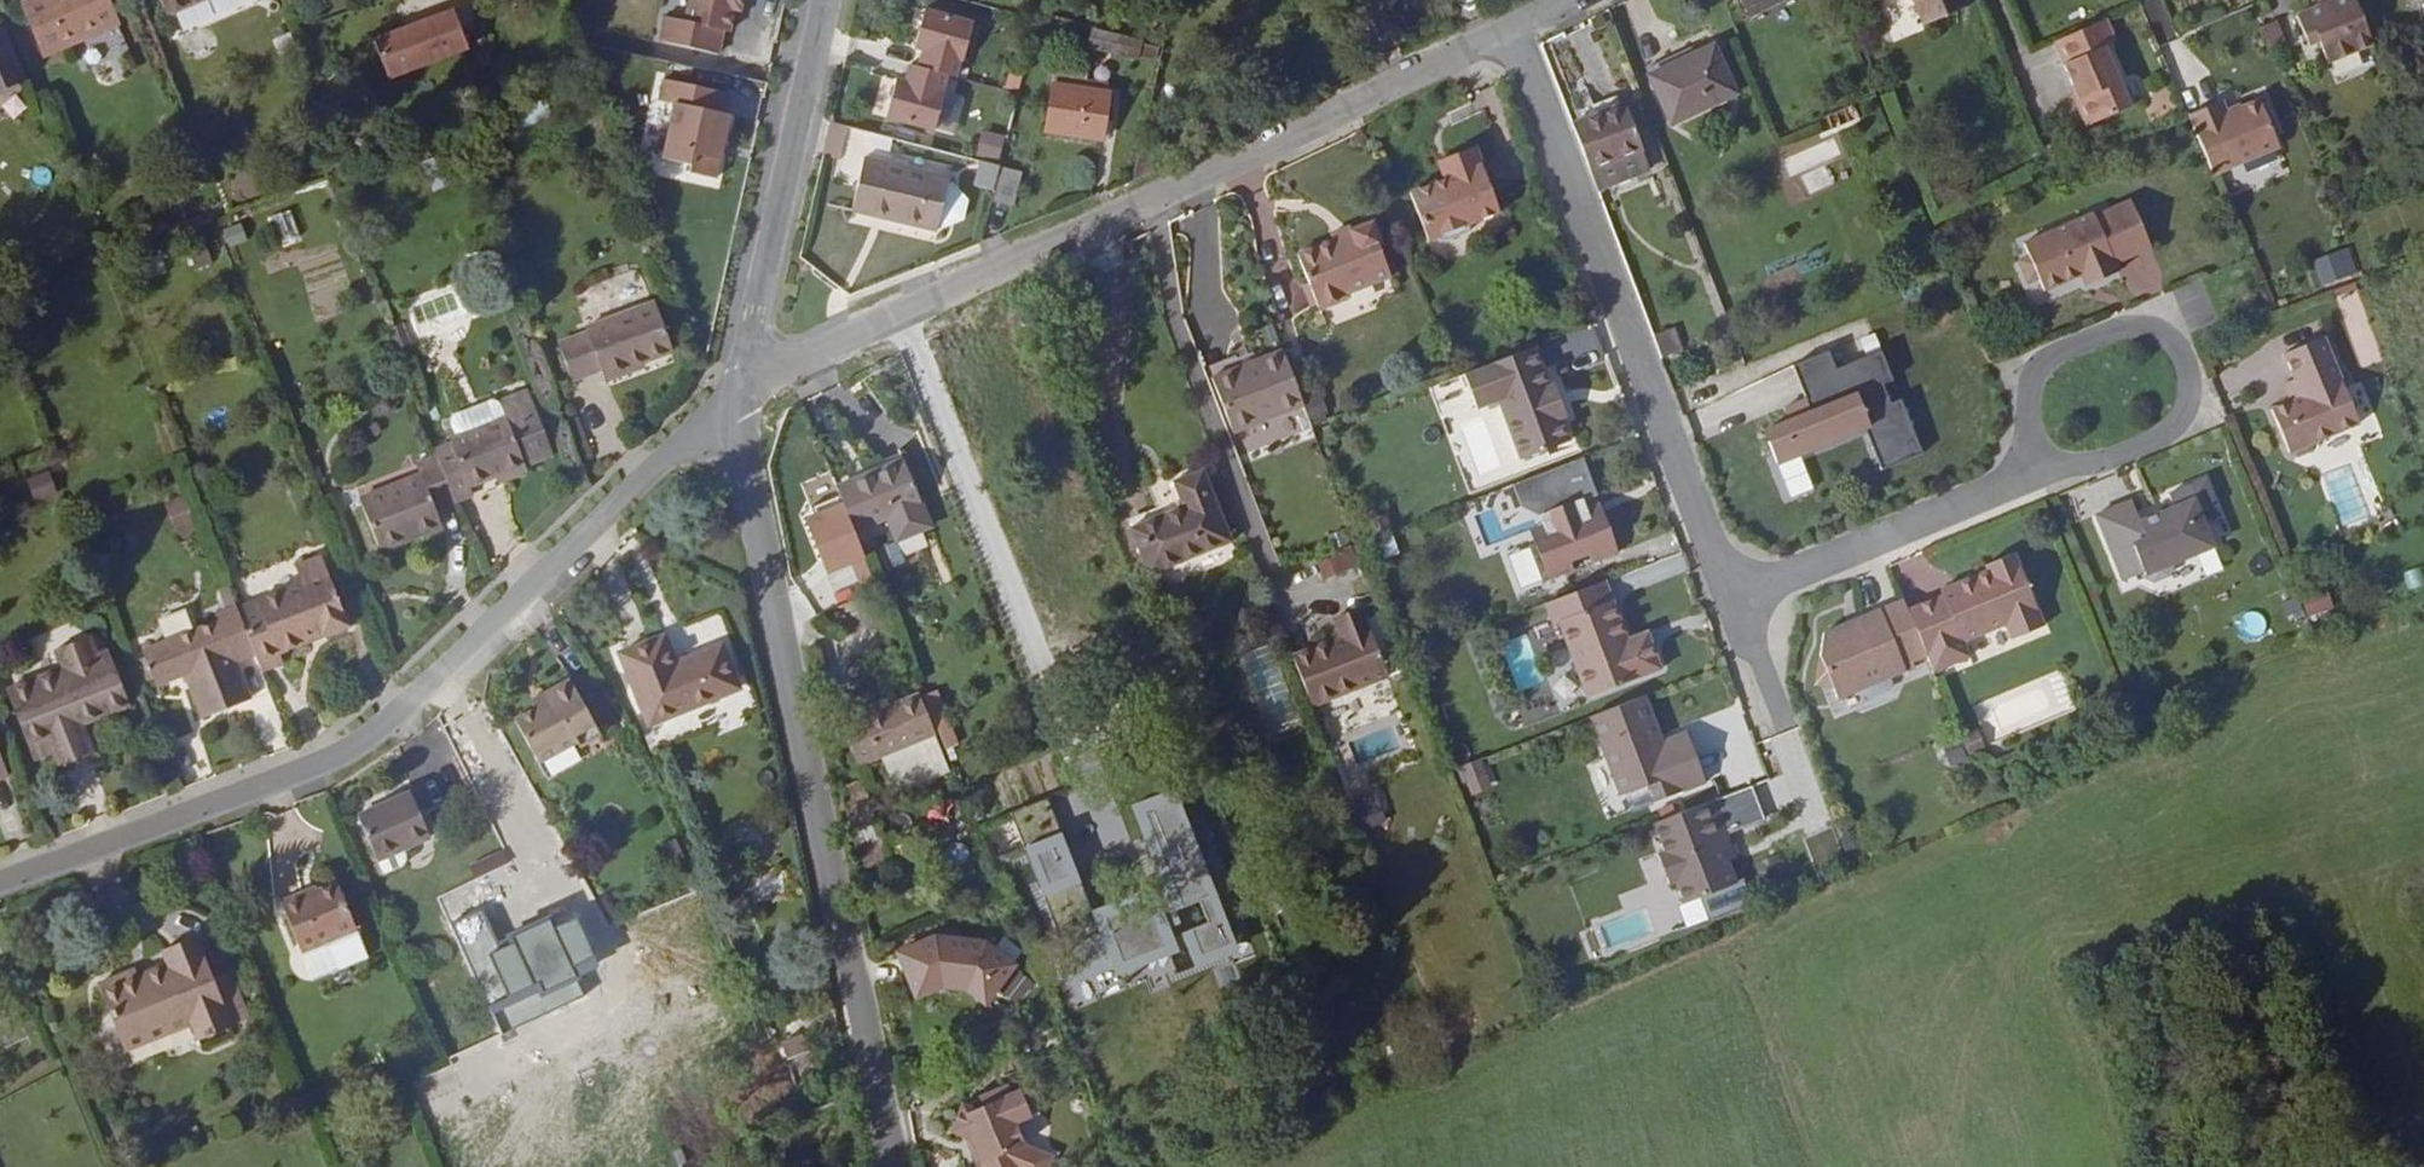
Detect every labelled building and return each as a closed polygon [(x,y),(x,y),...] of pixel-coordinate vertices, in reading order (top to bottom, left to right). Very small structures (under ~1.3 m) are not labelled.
[(118,23),(108,0),(25,0),(21,2),(44,56),(118,23)] [(206,0),(161,0),(168,17),(206,0)] [(685,32),(664,27),(659,51),(718,64),(723,40),(729,41),(734,19),(740,20),(744,1),(741,0),(692,0),(685,32)] [(1780,0),(1742,0),(1750,15),(1780,0)] [(1967,0),(1913,0),(1923,24),(1969,5),(1967,0)] [(2356,0),(2333,0),(2335,5),(2322,10),(2320,7),(2297,15),(2306,39),(2317,34),(2320,40),(2329,63),(2374,45),(2356,0)] [(2322,10),(2335,5),(2333,0),(2325,0),(2318,3),(2322,10)] [(973,22),(924,9),(915,48),(924,50),(919,67),(910,65),(906,82),(897,80),(888,118),(936,131),(946,92),(943,92),(948,74),(957,77),(961,59),(963,60),(973,22)] [(465,48),(450,10),(371,40),(385,78),(465,48)] [(2057,43),(2066,66),(2076,90),(2082,103),(2079,108),(2086,123),(2092,126),(2134,108),(2108,48),(2119,44),(2109,21),(2057,43)] [(1158,60),(1162,43),(1094,25),(1088,47),(1139,59),(1140,56),(1158,60)] [(22,79),(4,33),(0,35),(0,88),(22,79)] [(2306,39),(2309,44),(2320,40),(2317,34),(2306,39)] [(1672,124),(1737,93),(1714,45),(1650,75),(1672,124)] [(692,172),(718,178),(731,115),(726,114),(730,94),(667,79),(662,100),(678,103),(666,158),(694,164),(692,172)] [(1046,132),(1103,141),(1109,92),(1054,84),(1046,132)] [(2076,90),(2072,92),(2077,104),(2079,108),(2082,103),(2076,90)] [(515,106),(518,126),(551,121),(548,101),(515,106)] [(2191,119),(2216,178),(2283,150),(2262,103),(2230,116),(2225,104),(2191,119)] [(1573,124),(1591,171),(1644,151),(1626,104),(1573,124)] [(834,123),(831,123),(824,156),(840,160),(848,127),(834,123)] [(993,137),(987,161),(1002,164),(1008,141),(993,137)] [(1429,240),(1501,213),(1476,146),(1442,159),(1449,177),(1442,180),(1410,192),(1429,240)] [(1644,151),(1591,171),(1598,190),(1651,170),(1644,151)] [(950,178),(864,157),(852,211),(937,231),(950,178)] [(1442,180),(1449,177),(1442,159),(1436,161),(1442,180)] [(1002,167),(1003,166),(981,160),(975,185),(996,191),(1002,167)] [(1825,166),(1803,176),(1812,194),(1834,183),(1825,166)] [(1023,172),(1002,167),(996,191),(993,201),(1014,206),(1023,172)] [(2021,265),(2027,278),(2034,281),(2040,278),(2045,291),(2082,274),(2087,286),(2120,271),(2116,263),(2152,247),(2131,200),(2095,216),(2094,212),(2024,243),(2030,255),(2024,258),(2021,265)] [(273,215),(285,247),(302,241),(290,209),(273,215)] [(230,248),(248,240),(241,222),(222,229),(230,248)] [(1382,245),(1373,222),(1349,231),(1350,232),(1333,240),(1298,253),(1320,310),(1349,298),(1347,293),(1392,276),(1379,247),(1382,245)] [(1331,234),(1333,240),(1350,232),(1349,231),(1348,228),(1331,234)] [(2313,259),(2322,286),(2360,272),(2350,246),(2313,259)] [(147,281),(168,270),(159,253),(138,264),(147,281)] [(673,352),(655,301),(585,327),(587,332),(558,343),(572,381),(601,370),(605,381),(645,367),(644,363),(673,352)] [(401,323),(390,327),(398,350),(409,346),(401,323)] [(1675,328),(1653,336),(1662,358),(1684,350),(1675,328)] [(2325,336),(2285,352),(2295,378),(2287,381),(2294,399),(2291,400),(2271,408),(2289,452),(2298,456),(2310,451),(2313,442),(2360,423),(2325,336)] [(1550,386),(1535,349),(1464,375),(1477,410),(1499,401),(1522,461),(1571,442),(1562,419),(1566,417),(1555,385),(1550,386)] [(1304,406),(1282,350),(1212,377),(1234,434),(1304,406)] [(1883,471),(1923,454),(1903,406),(1892,411),(1885,392),(1895,387),(1883,358),(1838,377),(1831,359),(1795,374),(1804,396),(1790,402),(1795,414),(1787,417),(1782,405),(1759,414),(1764,425),(1761,427),(1776,463),(1864,427),(1883,471)] [(2287,381),(2284,383),(2291,400),(2294,399),(2287,381)] [(554,455),(528,390),(500,401),(507,418),(451,440),(452,443),(435,449),(437,454),(455,502),(474,494),(471,486),(494,478),(495,477),(506,473),(508,479),(528,471),(526,466),(554,455)] [(1321,396),(1304,403),(1314,426),(1331,421),(1321,396)] [(1790,402),(1782,405),(1787,417),(1795,414),(1790,402)] [(455,502),(437,454),(415,463),(420,474),(359,497),(380,552),(409,541),(406,532),(440,519),(436,510),(455,502)] [(929,521),(903,458),(835,487),(854,533),(889,518),(896,535),(929,521)] [(1588,504),(1601,500),(1585,458),(1516,485),(1529,521),(1530,524),(1541,520),(1543,526),(1531,530),(1550,580),(1554,578),(1562,598),(1605,582),(1620,576),(1613,556),(1621,553),(1603,505),(1590,510),(1588,504)] [(2381,480),(2389,476),(2386,468),(2378,471),(2381,480)] [(1231,540),(1204,470),(1174,482),(1185,507),(1132,529),(1150,574),(1231,540)] [(52,472),(29,475),(32,500),(55,497),(52,472)] [(506,473),(495,477),(497,483),(508,479),(506,473)] [(2131,500),(2096,515),(2123,580),(2144,572),(2147,578),(2154,581),(2170,574),(2173,567),(2172,564),(2214,546),(2200,512),(2216,505),(2205,479),(2169,494),(2174,506),(2140,520),(2131,500)] [(1529,521),(1516,485),(1497,492),(1510,528),(1529,521)] [(409,541),(443,527),(440,519),(406,532),(409,541)] [(1376,539),(1384,559),(1400,552),(1393,533),(1376,539)] [(1510,553),(1522,595),(1545,588),(1533,546),(1510,553)] [(1323,579),(1349,570),(1344,553),(1317,562),(1323,579)] [(1943,596),(1908,611),(1926,657),(1933,672),(1969,658),(1963,643),(2006,625),(2013,640),(2044,627),(2014,554),(1985,566),(1987,572),(1955,585),(1960,596),(1946,602),(1943,596)] [(349,626),(321,555),(296,566),(302,582),(238,607),(256,654),(263,671),(284,663),(280,653),(298,646),(296,640),(319,632),(321,638),(349,626)] [(1651,644),(1631,652),(1627,641),(1605,582),(1562,598),(1545,604),(1553,625),(1559,623),(1587,699),(1661,671),(1651,644)] [(2315,619),(2336,604),(2321,583),(2300,598),(2315,619)] [(1955,585),(1941,591),(1943,596),(1946,602),(1960,596),(1955,585)] [(2299,595),(2282,601),(2289,620),(2306,614),(2299,595)] [(1819,685),(1821,685),(1833,687),(1838,700),(1862,690),(1864,696),(1870,698),(1889,690),(1891,684),(1889,679),(1915,668),(1912,662),(1926,657),(1908,611),(1904,601),(1862,618),(1864,624),(1853,628),(1845,625),(1823,634),(1815,679),(1815,680),(1815,681),(1816,682),(1816,683),(1817,683),(1818,683),(1818,684),(1819,684),(1819,685)] [(237,662),(256,654),(238,607),(236,604),(215,613),(218,621),(143,650),(155,685),(185,674),(203,718),(251,699),(237,662)] [(1340,634),(1292,652),(1312,703),(1388,674),(1363,609),(1357,606),(1337,614),(1334,620),(1340,634)] [(2241,637),(2265,636),(2263,612),(2240,613),(2241,637)] [(298,646),(321,638),(319,632),(296,640),(298,646)] [(1502,643),(1519,687),(1541,679),(1524,634),(1502,643)] [(1647,634),(1627,641),(1631,652),(1651,644),(1647,634)] [(664,635),(619,654),(648,726),(740,688),(722,645),(675,663),(664,635)] [(130,705),(112,657),(103,660),(99,651),(93,636),(54,652),(60,668),(62,674),(34,685),(32,679),(6,689),(15,710),(24,708),(30,725),(22,728),(30,750),(49,743),(53,751),(58,765),(94,752),(83,725),(130,705)] [(108,648),(99,651),(103,660),(112,657),(108,648)] [(60,668),(32,679),(34,685),(62,674),(60,668)] [(1278,669),(1249,681),(1270,733),(1299,721),(1278,669)] [(602,735),(570,678),(549,690),(553,698),(533,709),(514,719),(539,764),(577,743),(580,748),(602,735)] [(549,690),(530,701),(533,709),(553,698),(549,690)] [(936,734),(920,693),(891,706),(863,718),(843,727),(858,766),(936,734)] [(1660,735),(1646,696),(1591,717),(1621,796),(1627,813),(1707,783),(1688,733),(1656,745),(1653,738),(1660,735)] [(859,709),(863,718),(891,706),(887,698),(859,709)] [(24,708),(15,710),(22,728),(30,725),(24,708)] [(1966,754),(1959,737),(1943,744),(1950,760),(1966,754)] [(30,750),(34,759),(53,751),(49,743),(30,750)] [(0,752),(0,780),(9,776),(0,752)] [(1479,759),(1463,765),(1469,782),(1486,776),(1479,759)] [(861,781),(842,789),(865,868),(892,858),(861,781)] [(1375,785),(1349,797),(1364,829),(1391,817),(1375,785)] [(410,792),(357,815),(377,861),(399,852),(430,838),(410,792)] [(1713,801),(1654,824),(1665,853),(1658,855),(1669,884),(1676,882),(1684,904),(1736,885),(1727,862),(1722,848),(1730,845),(1713,801)] [(1730,845),(1722,848),(1727,862),(1735,859),(1730,845)] [(399,852),(377,861),(383,875),(405,865),(399,852)] [(486,860),(491,872),(508,864),(502,852),(486,860)] [(475,879),(463,884),(482,930),(503,922),(518,955),(563,932),(527,855),(512,862),(508,864),(491,872),(475,879)] [(1623,910),(1589,919),(1598,955),(1671,936),(1651,859),(1641,861),(1647,886),(1618,893),(1623,910)] [(470,868),(475,879),(491,872),(486,860),(470,868)] [(317,891),(304,896),(302,892),(280,902),(301,952),(357,929),(337,882),(317,891)] [(315,887),(302,892),(304,896),(317,891),(315,887)] [(597,903),(580,905),(583,928),(600,926),(597,903)] [(198,1040),(233,1026),(213,977),(196,936),(162,950),(168,963),(136,977),(133,970),(97,984),(125,1051),(191,1024),(198,1040)] [(935,937),(899,953),(917,995),(941,985),(967,988),(984,1002),(1013,965),(985,944),(935,937)] [(229,970),(213,977),(233,1026),(248,1019),(229,970)] [(778,1027),(784,1055),(810,1050),(804,1022),(778,1027)] [(1034,1114),(1024,1087),(955,1113),(975,1166),(1048,1166),(1028,1117),(1034,1114)]
